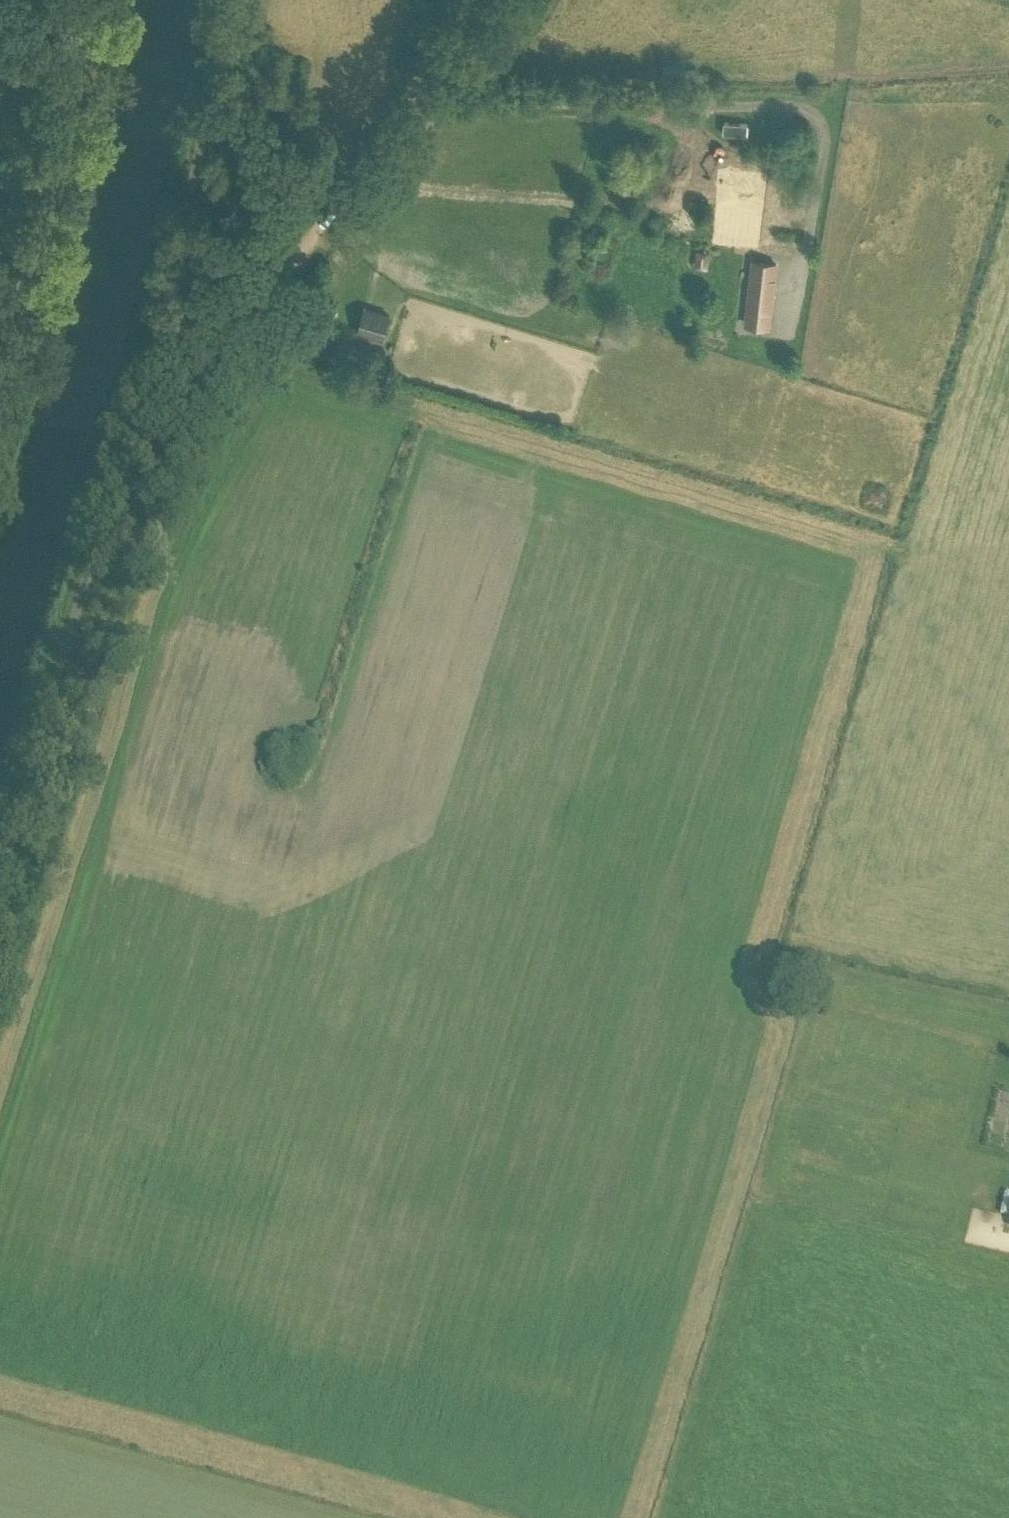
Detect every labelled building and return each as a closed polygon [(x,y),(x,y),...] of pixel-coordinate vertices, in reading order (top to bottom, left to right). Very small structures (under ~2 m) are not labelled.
[(727,179),(721,236),(756,240),(762,183),(727,179)] [(752,278),(774,281),(776,265),(754,262),(752,278)] [(358,332),(382,340),(389,316),(365,308),(358,332)] [(770,312),(749,309),(747,326),(769,328),(770,312)]
